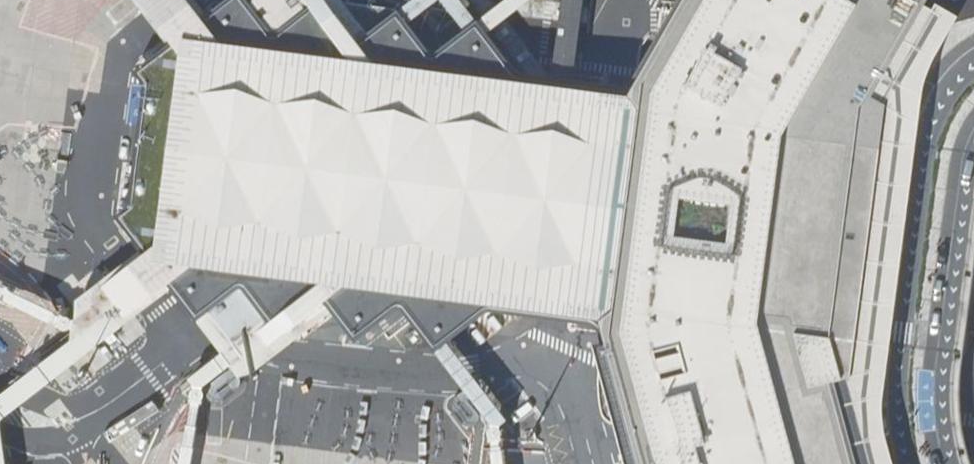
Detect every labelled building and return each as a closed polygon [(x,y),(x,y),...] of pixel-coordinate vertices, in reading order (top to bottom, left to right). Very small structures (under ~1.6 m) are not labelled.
[(575,81),(553,77),(500,74),(486,58),(470,36),(525,0),(506,0),(479,21),(462,0),(429,0),(452,28),(424,51),(418,51),(398,22),(427,0),(412,0),(399,10),(398,9),(367,33),(342,0),(287,0),(293,8),(263,30),(258,30),(239,1),(240,0),(225,0),(207,15),(196,0),(152,0),(165,16),(180,37),(136,71),(146,84),(142,111),(129,205),(116,216),(141,247),(151,261),(127,280),(89,308),(75,320),(75,323),(75,327),(81,335),(16,384),(0,396),(0,463),(6,463),(1,424),(3,418),(148,307),(172,288),(191,313),(223,352),(190,378),(195,386),(198,386),(202,387),(231,365),(240,376),(255,371),(277,354),(331,312),(356,342),(380,311),(416,357),(474,432),(483,425),(490,419),(433,346),(473,314),(570,327),(579,329),(585,343),(619,463),(836,463),(833,454),(845,450),(835,416),(826,382),(823,372),(830,316),(836,262),(851,155),(830,153),(831,144),(833,136),(844,137),(878,75),(898,41),(920,5),(912,0),(664,0),(622,74),(620,76),(612,83),(604,86),(594,85),(575,81)] [(560,19),(553,77),(575,81),(582,20),(585,0),(563,0),(560,19)] [(920,5),(947,20),(973,14),(973,0),(912,0),(920,5)] [(877,430),(875,415),(875,398),(876,383),(914,93),(918,78),(924,61),(947,20),(920,5),(878,75),(844,137),(833,136),(830,153),(851,155),(836,262),(823,372),(826,382),(835,416),(845,450),(833,454),(836,463),(886,463),(877,430)]
